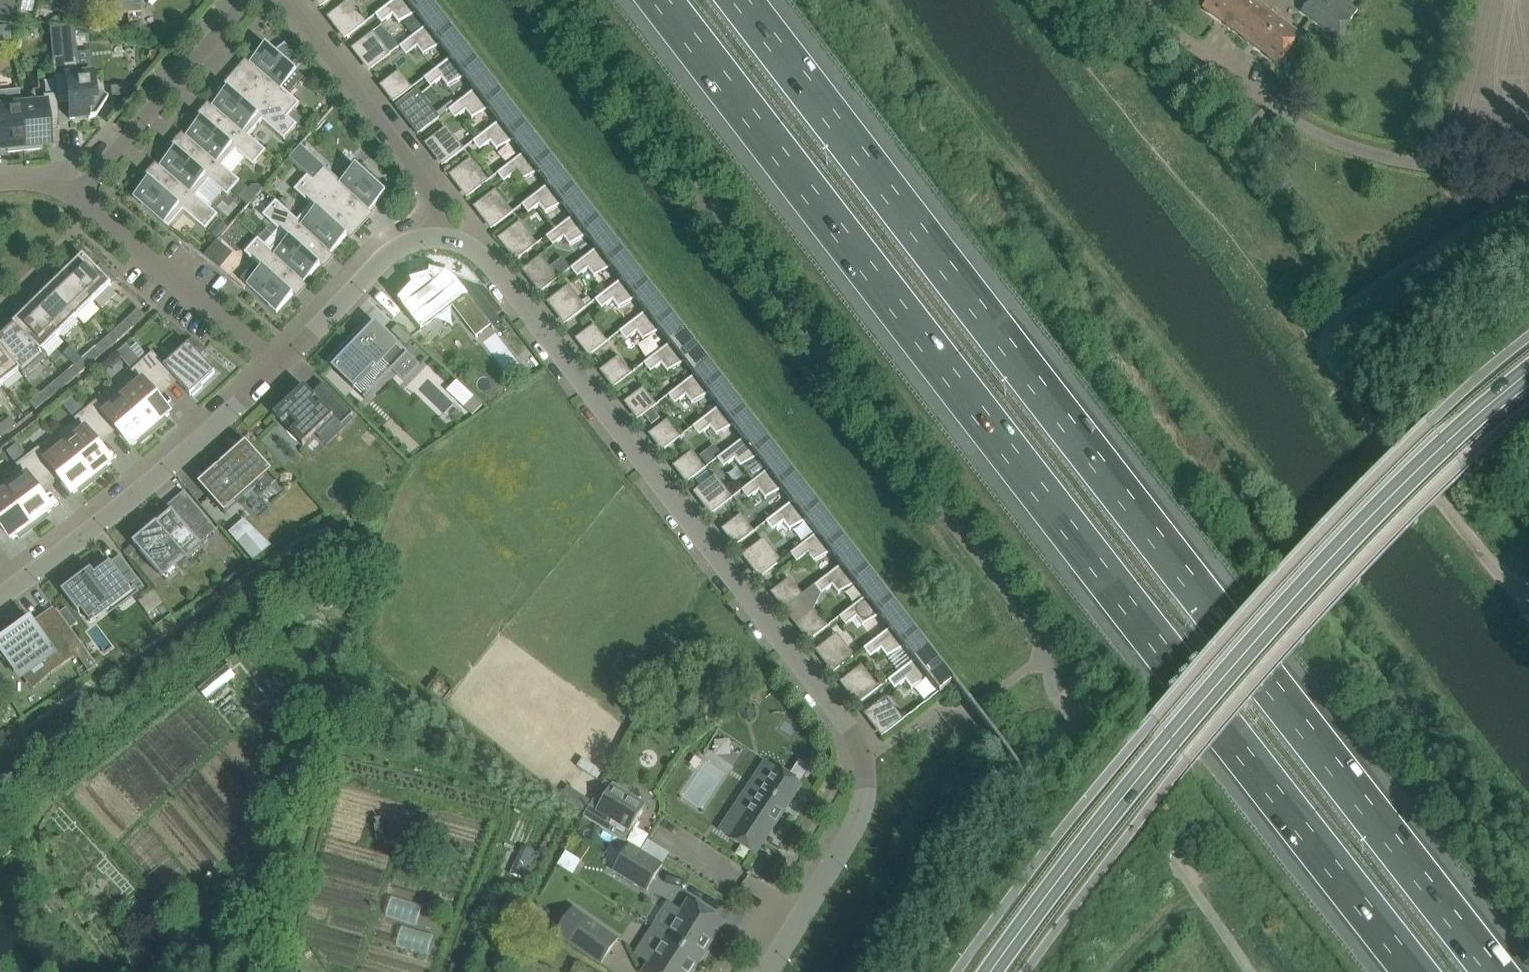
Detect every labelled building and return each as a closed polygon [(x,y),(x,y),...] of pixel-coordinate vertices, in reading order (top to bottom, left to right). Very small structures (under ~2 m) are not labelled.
[(127,13),(126,0),(114,0),(115,14),(127,13)] [(127,13),(140,12),(139,0),(126,0),(127,13)] [(441,14),(430,0),(395,0),(380,11),(387,20),(393,15),(399,23),(416,14),(426,26),(441,14)] [(1203,6),(1279,63),(1301,35),(1255,0),(1208,0),(1203,6)] [(1350,21),(1358,11),(1344,0),(1324,0),(1324,1),(1323,0),(1309,0),(1303,8),(1313,16),(1312,17),(1338,37),(1350,21)] [(358,11),(339,26),(348,37),(367,23),(358,11)] [(450,58),(466,46),(441,14),(426,26),(404,43),(411,52),(417,47),(423,55),(440,45),(450,58)] [(382,43),(364,58),(372,69),(391,54),(382,43)] [(287,117),(288,116),(299,103),(282,88),(297,71),(266,44),(250,63),(267,78),(256,90),(287,117)] [(475,90),(490,78),(466,46),(450,58),(429,75),(436,83),(442,79),(448,87),(465,77),(475,90)] [(55,94),(56,97),(68,96),(70,119),(88,117),(88,118),(95,118),(107,99),(96,92),(92,93),(90,75),(77,76),(75,58),(52,60),(55,94)] [(499,121),(514,110),(490,78),(475,90),(453,106),(460,115),(466,110),(472,118),(489,109),(499,121)] [(128,85),(112,86),(113,95),(129,94),(128,85)] [(287,117),(256,90),(246,102),(228,87),(212,106),(221,114),(222,113),(248,136),(249,135),(262,120),(284,139),(297,124),(288,116),(287,117)] [(401,88),(392,95),(397,101),(406,94),(401,88)] [(21,106),(19,90),(0,91),(0,145),(0,150),(8,149),(8,151),(25,150),(21,106)] [(59,128),(56,97),(55,94),(43,95),(44,103),(21,106),(25,150),(42,148),(41,146),(49,145),(46,122),(57,121),(58,128),(59,128)] [(401,113),(418,135),(437,120),(421,98),(401,113)] [(524,153),(539,141),(514,110),(499,121),(478,138),(484,147),(490,142),(496,150),(514,140),(524,153)] [(266,150),(249,135),(248,136),(222,113),(221,114),(211,125),(202,118),(186,136),(195,144),(196,143),(222,166),(223,165),(236,150),(253,165),(266,150)] [(455,138),(437,153),(445,164),(464,150),(455,138)] [(548,185),(563,173),(539,141),(524,153),(502,170),(509,178),(515,174),(521,182),(538,172),(548,185)] [(240,180),(223,165),(222,166),(196,143),(195,144),(185,156),(176,148),(160,166),(169,174),(169,173),(196,196),(210,180),(227,195),(240,180)] [(342,207),(352,195),(369,211),(386,193),(356,165),(341,182),(324,166),(312,179),(342,207)] [(480,170),(461,184),(470,196),(489,181),(480,170)] [(218,215),(196,196),(169,173),(169,174),(159,186),(150,178),(133,197),(169,227),(183,210),(205,229),(218,215)] [(572,216),(588,205),(563,173),(548,185),(527,201),(533,210),(539,206),(545,213),(563,204),(572,216)] [(312,179),(308,175),(294,189),(311,205),(297,220),(297,221),(322,244),(322,245),(331,253),(347,235),(338,227),(350,214),(342,207),(312,179)] [(297,221),(297,220),(276,200),(263,215),(284,234),(271,249),(270,250),(288,266),(287,267),(304,283),(320,264),(311,256),(322,245),(322,244),(297,221)] [(504,202),(486,216),(494,227),(513,213),(504,202)] [(597,248),(612,236),(588,205),(572,216),(551,233),(558,242),(564,237),(570,245),(587,235),(597,248)] [(529,233),(510,248),(519,259),(538,245),(529,233)] [(621,280),(637,268),(612,236),(597,248),(575,265),(582,274),(588,269),(594,277),(612,267),(621,280)] [(228,246),(219,237),(205,252),(214,261),(228,246)] [(270,250),(271,249),(258,238),(245,252),(262,268),(247,285),(276,312),(293,294),(276,278),(287,267),(288,266),(270,250)] [(117,278),(110,272),(101,266),(97,269),(83,255),(66,272),(94,301),(111,284),(111,283),(115,279),(116,279),(117,278)] [(553,265),(534,279),(543,291),(562,276),(553,265)] [(646,311),(661,300),(637,268),(621,280),(600,296),(606,305),(612,301),(618,308),(636,299),(646,311)] [(456,277),(430,269),(430,271),(429,275),(411,280),(411,281),(412,281),(412,285),(398,300),(399,301),(400,301),(402,304),(421,330),(453,306),(464,321),(479,310),(492,326),(501,319),(501,318),(500,319),(476,287),(468,293),(456,277)] [(77,318),(94,301),(66,272),(48,289),(77,318)] [(59,335),(77,318),(48,289),(31,306),(59,335)] [(586,308),(578,297),(559,311),(567,322),(586,308)] [(670,343),(685,331),(661,300),(646,311),(624,328),(631,337),(637,332),(643,340),(660,330),(670,343)] [(43,351),(59,335),(31,306),(13,323),(15,325),(42,352),(43,351)] [(119,327),(125,334),(134,326),(127,319),(119,327)] [(409,353),(389,334),(376,321),(366,331),(362,327),(327,363),(353,388),(381,359),(404,381),(420,364),(408,353),(409,353)] [(43,351),(42,352),(15,325),(0,337),(0,342),(22,370),(20,371),(24,377),(48,356),(43,351)] [(116,342),(125,334),(119,327),(110,335),(116,342)] [(694,375),(710,363),(685,331),(670,343),(649,360),(655,369),(661,364),(667,372),(685,362),(694,375)] [(207,351),(205,349),(193,339),(192,341),(165,365),(153,351),(141,361),(161,383),(171,374),(190,395),(191,394),(193,396),(203,386),(202,385),(215,372),(199,355),(204,351),(206,352),(207,351)] [(601,347),(597,341),(587,348),(592,354),(601,347)] [(20,371),(22,370),(0,342),(0,382),(2,385),(20,371)] [(82,359),(89,366),(98,359),(92,351),(82,359)] [(80,374),(89,366),(82,359),(73,367),(80,374)] [(151,392),(161,383),(141,361),(131,371),(137,378),(120,392),(154,432),(156,431),(155,431),(167,421),(165,418),(170,413),(151,392)] [(719,407),(734,395),(710,363),(694,375),(673,391),(680,400),(686,396),(692,403),(709,394),(719,407)] [(626,365),(610,378),(616,386),(632,373),(626,365)] [(324,383),(312,394),(304,386),(274,415),(303,445),(333,416),(342,425),(353,414),(324,383)] [(39,395),(46,402),(55,395),(49,387),(39,395)] [(152,434),(154,432),(120,392),(103,407),(97,400),(85,409),(104,432),(114,423),(133,445),(138,441),(140,444),(152,434)] [(36,410),(46,402),(39,395),(30,402),(36,410)] [(472,415),(483,403),(474,395),(463,407),(472,415)] [(743,438),(759,427),(734,395),(719,407),(697,423),(704,432),(710,427),(716,435),(734,426),(743,438)] [(634,409),(641,417),(657,405),(650,397),(634,409)] [(94,440),(104,432),(85,409),(74,419),(84,430),(66,444),(95,481),(97,480),(97,479),(109,470),(106,467),(111,463),(94,440)] [(2,424),(8,432),(17,425),(11,417),(2,424)] [(768,470),(783,458),(759,427),(743,438),(722,455),(729,464),(735,459),(741,467),(758,457),(768,470)] [(674,442),(670,436),(661,443),(665,449),(674,442)] [(95,481),(66,444),(62,440),(45,454),(39,447),(27,455),(45,478),(56,470),(74,493),(79,489),(81,492),(93,482),(95,481)] [(198,483),(225,513),(273,471),(246,441),(198,483)] [(34,487),(45,478),(27,455),(16,464),(22,472),(3,485),(35,527),(36,526),(49,517),(46,514),(52,510),(34,487)] [(792,502),(807,490),(783,458),(768,470),(746,487),(753,495),(759,491),(765,498),(782,489),(792,502)] [(699,474),(694,468),(685,475),(690,481),(699,474)] [(35,527),(3,485),(0,488),(0,521),(13,538),(18,535),(20,538),(33,529),(35,527)] [(733,498),(724,487),(705,501),(714,513),(733,498)] [(816,534),(832,522),(807,490),(792,502),(771,518),(777,527),(783,522),(789,530),(807,521),(816,534)] [(216,530),(217,529),(198,507),(182,521),(172,510),(157,523),(133,543),(161,575),(162,574),(160,572),(181,554),(184,556),(185,555),(183,553),(196,541),(201,546),(202,545),(196,538),(212,525),(216,530)] [(229,530),(253,560),(270,546),(247,516),(229,530)] [(841,565),(856,553),(832,522),(816,534),(795,550),(802,559),(808,554),(814,562),(831,552),(841,565)] [(748,537),(743,531),(734,538),(738,544),(748,537)] [(782,561),(773,550),(754,565),(763,576),(782,561)] [(865,597),(881,585),(856,553),(841,565),(819,582),(826,590),(832,586),(838,593),(856,584),(865,597)] [(123,578),(111,562),(96,574),(91,569),(62,591),(79,613),(80,612),(101,596),(109,606),(130,590),(135,596),(145,588),(132,571),(123,578)] [(890,629),(905,617),(881,585),(865,597),(844,613),(851,622),(857,618),(863,625),(880,616),(890,629)] [(797,600),(787,608),(799,623),(818,609),(821,602),(812,589),(806,593),(797,600)] [(797,600),(792,595),(783,602),(787,608),(797,600)] [(87,663),(93,659),(58,609),(25,633),(18,624),(0,640),(0,656),(14,671),(17,669),(23,677),(44,662),(49,670),(77,650),(87,663)] [(914,660),(929,648),(905,617),(890,629),(868,645),(875,654),(881,649),(887,657),(904,647),(914,660)] [(821,632),(816,626),(807,633),(812,639),(821,632)] [(855,656),(846,645),(827,660),(836,671),(855,656)] [(940,693),(955,682),(929,648),(914,660),(893,677),(899,686),(905,681),(912,688),(929,679),(940,693)] [(871,677),(852,691),(860,703),(879,688),(871,677)] [(895,708),(876,723),(885,734),(904,720),(895,708)] [(755,855),(802,784),(765,760),(751,782),(763,790),(731,838),(755,855)] [(612,785),(596,810),(631,831),(646,805),(612,785)] [(647,891),(663,865),(628,845),(613,870),(647,891)] [(523,885),(531,868),(515,861),(507,878),(523,885)] [(724,922),(707,911),(689,900),(665,937),(701,959),(724,922)] [(600,966),(618,938),(585,916),(566,943),(600,966)] [(701,959),(665,937),(643,971),(693,971),(701,959)]
